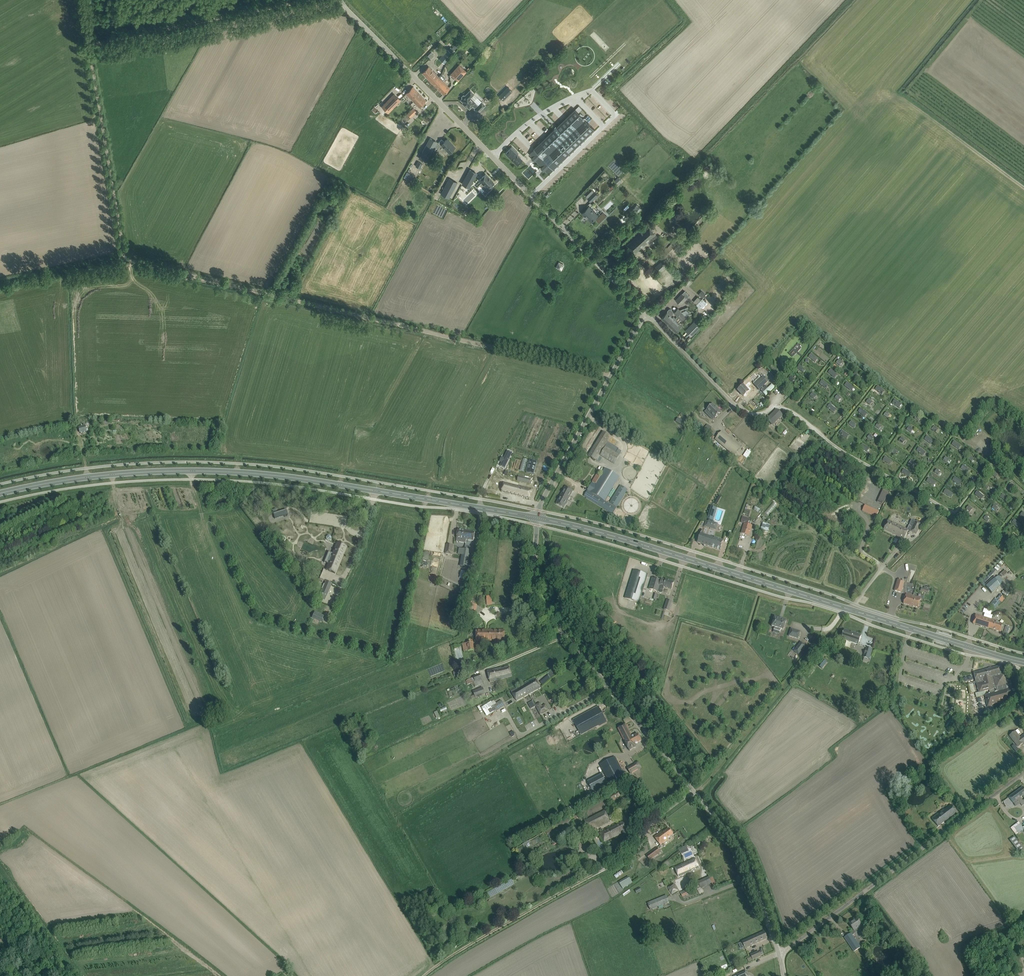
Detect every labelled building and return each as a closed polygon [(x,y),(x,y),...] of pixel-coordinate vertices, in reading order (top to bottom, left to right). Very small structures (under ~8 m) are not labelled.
[(631,23),(640,14),(637,11),(628,19),(631,23)] [(606,40),(611,44),(619,36),(614,32),(606,40)] [(444,63),(453,53),(447,49),(439,59),(444,63)] [(588,62),(583,67),(587,71),(593,66),(589,62),(593,58),(590,56),(586,60),(588,62)] [(458,81),(466,72),(459,65),(450,74),(458,81)] [(439,77),(429,66),(422,73),(429,80),(433,76),(436,79),(439,77)] [(450,88),(442,80),(445,77),(442,74),(439,77),(436,79),(433,76),(429,80),(443,94),(450,88)] [(608,80),(604,77),(603,78),(600,74),(592,81),(599,89),(608,80)] [(414,102),(421,95),(413,87),(406,94),(414,102)] [(464,95),(463,95),(462,97),(462,98),(463,98),(461,100),(469,109),(472,106),(475,109),(474,109),(478,112),(485,105),(482,102),(478,105),(470,97),(474,94),(470,90),(465,96),(464,95)] [(504,92),(499,97),(503,100),(508,96),(504,92)] [(395,105),(400,100),(394,94),(382,107),(388,112),(391,110),(389,108),(393,103),(395,105)] [(421,95),(414,102),(419,107),(426,100),(421,95)] [(408,113),(411,117),(417,112),(413,108),(408,113)] [(534,149),(529,154),(533,157),(532,158),(534,161),(535,160),(542,167),(541,168),(544,171),(545,170),(548,173),(553,168),(553,169),(595,129),(579,113),(575,109),(557,127),(556,126),(557,127),(554,130),(553,129),(554,130),(540,143),(534,149)] [(427,155),(429,156),(437,142),(430,138),(422,153),(420,155),(425,158),(427,155)] [(438,143),(440,146),(441,144),(449,152),(455,147),(452,144),(451,145),(446,140),(444,142),(442,139),(438,143)] [(512,147),(506,153),(518,165),(523,160),(521,159),(517,154),(518,153),(512,147)] [(470,170),(462,184),(469,187),(477,173),(470,170)] [(486,174),(479,180),(482,183),(480,185),(485,190),(487,192),(487,193),(492,188),(490,186),(494,182),(486,174)] [(448,198),(457,182),(449,178),(440,194),(448,198)] [(594,192),(588,198),(591,202),(598,195),(594,192)] [(589,207),(583,213),(591,221),(595,218),(596,219),(599,223),(606,216),(602,212),(599,216),(589,207)] [(627,246),(634,254),(656,234),(648,226),(627,246)] [(664,251),(667,255),(671,251),(670,250),(673,246),(673,245),(676,242),(674,240),(667,248),(667,247),(664,250),(665,250),(664,251)] [(663,260),(655,267),(660,272),(667,265),(663,260)] [(682,294),(676,300),(681,305),(687,298),(689,295),(685,291),(682,294)] [(707,302),(702,298),(701,299),(697,304),(696,304),(700,307),(701,305),(703,307),(707,302)] [(673,318),(671,316),(673,314),(673,311),(671,309),(669,309),(668,311),(668,312),(667,312),(662,318),(669,325),(675,318),(674,317),(673,318)] [(682,321),(686,316),(682,312),(677,316),(682,321)] [(675,318),(669,325),(676,332),(681,326),(675,320),(676,319),(675,318)] [(691,335),(700,326),(695,322),(686,331),(691,335)] [(764,377),(761,379),(755,385),(759,390),(768,381),(764,377)] [(743,386),(738,391),(744,397),(744,396),(745,397),(747,395),(747,394),(749,392),(748,392),(751,389),(749,386),(751,384),(749,381),(743,386)] [(705,412),(712,420),(714,418),(715,418),(721,412),(713,404),(712,405),(711,404),(709,406),(710,407),(706,410),(707,410),(705,412)] [(774,412),(770,417),(767,420),(773,425),(782,415),(778,411),(776,414),(774,412)] [(716,433),(707,425),(702,430),(711,438),(716,433)] [(612,437),(603,432),(589,456),(597,461),(600,455),(614,464),(621,452),(607,444),(612,437)] [(722,432),(715,439),(734,455),(740,448),(722,432)] [(954,441),(952,444),(959,449),(961,446),(954,441)] [(744,456),(748,458),(752,451),(747,449),(744,456)] [(502,457),(500,461),(502,462),(500,466),(505,468),(512,453),(508,451),(504,458),(502,457)] [(530,460),(526,473),(533,475),(537,462),(530,460)] [(971,469),(963,465),(960,469),(968,474),(971,469)] [(591,492),(605,501),(620,477),(605,468),(596,483),(592,482),(588,490),(590,491),(591,492)] [(519,476),(517,480),(530,484),(531,479),(519,476)] [(504,482),(501,492),(529,499),(532,489),(504,482)] [(590,491),(586,497),(613,514),(617,507),(628,490),(621,485),(610,503),(609,504),(605,501),(591,492),(590,491)] [(565,486),(556,504),(564,508),(573,491),(565,486)] [(871,506),(878,508),(880,502),(873,500),(871,506)] [(876,517),(879,511),(865,505),(862,511),(876,517)] [(713,521),(717,508),(711,507),(707,519),(709,520),(713,521)] [(904,539),(908,530),(888,520),(884,529),(904,539)] [(706,521),(704,526),(715,530),(716,524),(712,523),(706,521)] [(916,534),(921,524),(916,522),(911,531),(916,534)] [(749,535),(752,526),(746,524),(745,523),(742,533),(749,535)] [(457,538),(456,541),(466,543),(466,540),(474,541),(475,532),(458,529),(457,538)] [(720,550),(723,541),(700,534),(698,543),(720,550)] [(346,546),(337,542),(326,570),(335,573),(346,546)] [(463,548),(460,566),(467,567),(470,549),(463,548)] [(639,602),(648,574),(634,570),(625,598),(639,602)] [(997,576),(986,587),(992,593),(1003,582),(997,576)] [(666,580),(662,579),(661,581),(653,578),(649,589),(662,593),(664,587),(672,589),(674,582),(666,580)] [(320,593),(326,595),(332,583),(326,580),(324,584),(322,588),(322,589),(320,593)] [(918,608),(921,598),(912,596),(914,589),(912,584),(904,582),(898,580),(897,583),(895,591),(901,593),(906,594),(903,603),(918,608)] [(995,610),(1001,602),(1002,602),(1005,598),(1000,594),(997,598),(995,597),(989,605),(995,610)] [(474,615),(476,605),(469,604),(467,614),(474,615)] [(312,617),(322,621),(324,616),(315,612),(312,617)] [(997,621),(976,615),(973,624),(1000,632),(1003,624),(997,623),(997,621)] [(775,617),(772,626),(774,627),(774,629),(780,631),(781,629),(783,630),(786,621),(782,619),(779,618),(775,617)] [(789,636),(798,639),(800,631),(791,628),(789,636)] [(505,630),(476,631),(476,641),(505,641),(505,630)] [(844,630),(841,639),(858,645),(861,635),(844,630)] [(471,642),(466,643),(468,651),(474,649),(473,640),(470,640),(471,642)] [(798,655),(806,645),(801,642),(794,651),(798,655)] [(868,659),(869,656),(871,656),(873,650),(871,650),(872,649),(867,647),(863,657),(868,659)] [(501,668),(487,671),(489,681),(512,676),(509,666),(504,667),(504,668),(501,668)] [(976,682),(977,682),(978,684),(977,684),(979,692),(979,693),(979,692),(989,690),(990,694),(985,695),(987,700),(991,699),(992,705),(1012,699),(1011,696),(1014,695),(1012,688),(1011,684),(1008,685),(1006,680),(1005,680),(1004,676),(1005,675),(1004,672),(1000,672),(999,667),(974,673),(976,682)] [(551,670),(539,680),(543,684),(554,674),(551,670)] [(484,684),(480,674),(473,676),(474,677),(467,679),(468,680),(466,681),(467,685),(469,684),(471,683),(472,687),(475,686),(475,687),(484,684)] [(527,690),(529,694),(541,688),(536,679),(525,684),(528,689),(527,690)] [(517,701),(529,694),(527,690),(528,689),(525,684),(512,692),(517,701)] [(462,686),(451,690),(453,695),(464,691),(462,686)] [(473,691),(474,695),(471,697),(472,699),(485,694),(482,687),(473,691)] [(502,700),(494,705),(497,710),(500,709),(498,707),(504,704),(502,700)] [(535,705),(541,715),(549,710),(545,705),(542,706),(540,703),(535,705)] [(598,706),(573,720),(581,735),(586,732),(606,721),(598,706)] [(632,737),(630,734),(629,732),(628,729),(628,728),(626,724),(618,728),(629,750),(636,747),(634,744),(641,741),(638,734),(632,737)] [(1023,735),(1020,738),(1015,731),(1010,736),(1018,747),(1023,742),(1023,735)] [(612,784),(625,777),(614,757),(601,765),(612,784)] [(628,768),(631,774),(638,769),(634,764),(628,768)] [(607,787),(601,775),(588,782),(594,793),(607,787)] [(618,792),(609,796),(612,801),(620,797),(618,792)] [(1009,797),(1013,803),(1018,800),(1020,803),(1022,806),(1023,805),(1023,802),(1022,800),(1020,798),(1016,792),(1009,797)] [(936,815),(932,818),(938,826),(940,825),(942,824),(957,812),(951,805),(944,810),(936,816),(936,815)] [(610,821),(605,811),(585,821),(590,831),(610,821)] [(569,818),(546,831),(547,834),(571,821),(569,818)] [(628,830),(623,821),(600,833),(604,841),(607,840),(628,830)] [(1023,829),(1020,824),(1014,828),(1018,834),(1023,829)] [(655,837),(661,845),(668,840),(667,839),(673,834),(669,829),(663,833),(662,832),(655,837)] [(1020,854),(1023,852),(1023,849),(1016,838),(1011,841),(1020,854)] [(683,854),(682,851),(687,847),(686,845),(679,851),(680,852),(681,854),(683,854)] [(650,860),(661,852),(657,848),(646,856),(650,860)] [(685,862),(689,872),(692,871),(692,869),(695,868),(696,869),(699,868),(695,858),(685,862)] [(679,877),(689,872),(685,862),(674,867),(679,877)] [(628,877),(619,883),(623,889),(633,883),(628,877)] [(698,883),(695,884),(697,890),(703,887),(701,881),(698,882),(698,883)] [(673,884),(668,887),(672,894),(678,891),(673,884)] [(685,890),(681,892),(683,897),(691,893),(689,889),(688,889),(685,890)] [(666,895),(648,903),(650,910),(669,902),(666,895)] [(859,922),(860,922),(859,921),(856,917),(856,918),(852,920),(853,921),(850,924),(854,931),(857,929),(859,931),(863,928),(861,924),(859,922)] [(764,931),(742,941),(745,948),(767,938),(764,931)] [(851,933),(844,937),(854,951),(860,947),(851,933)] [(748,962),(753,960),(761,956),(759,951),(750,955),(751,957),(747,958),(748,962)] [(800,959),(793,963),(799,973),(809,968),(806,962),(803,963),(800,959)]
